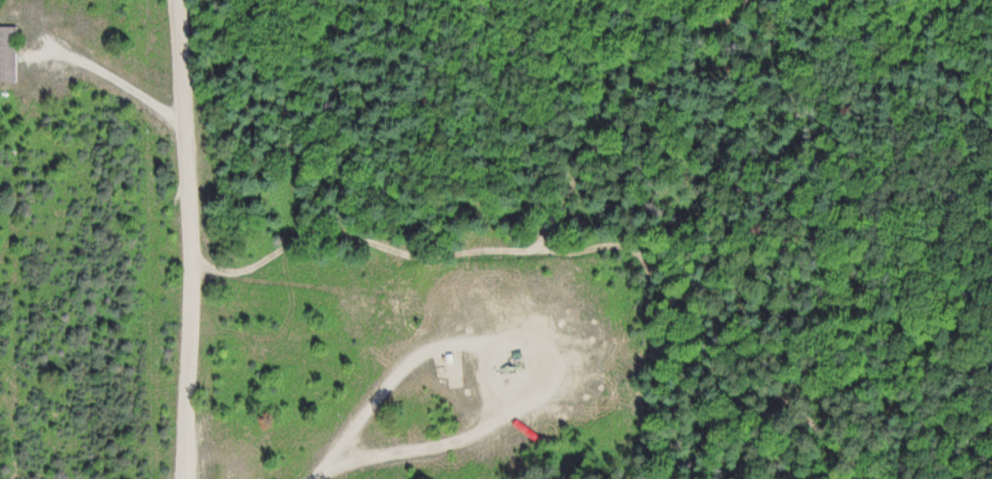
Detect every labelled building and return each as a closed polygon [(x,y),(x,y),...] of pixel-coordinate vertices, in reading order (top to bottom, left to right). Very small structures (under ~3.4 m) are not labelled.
[(15,79),(15,25),(0,24),(0,79),(15,79)]
